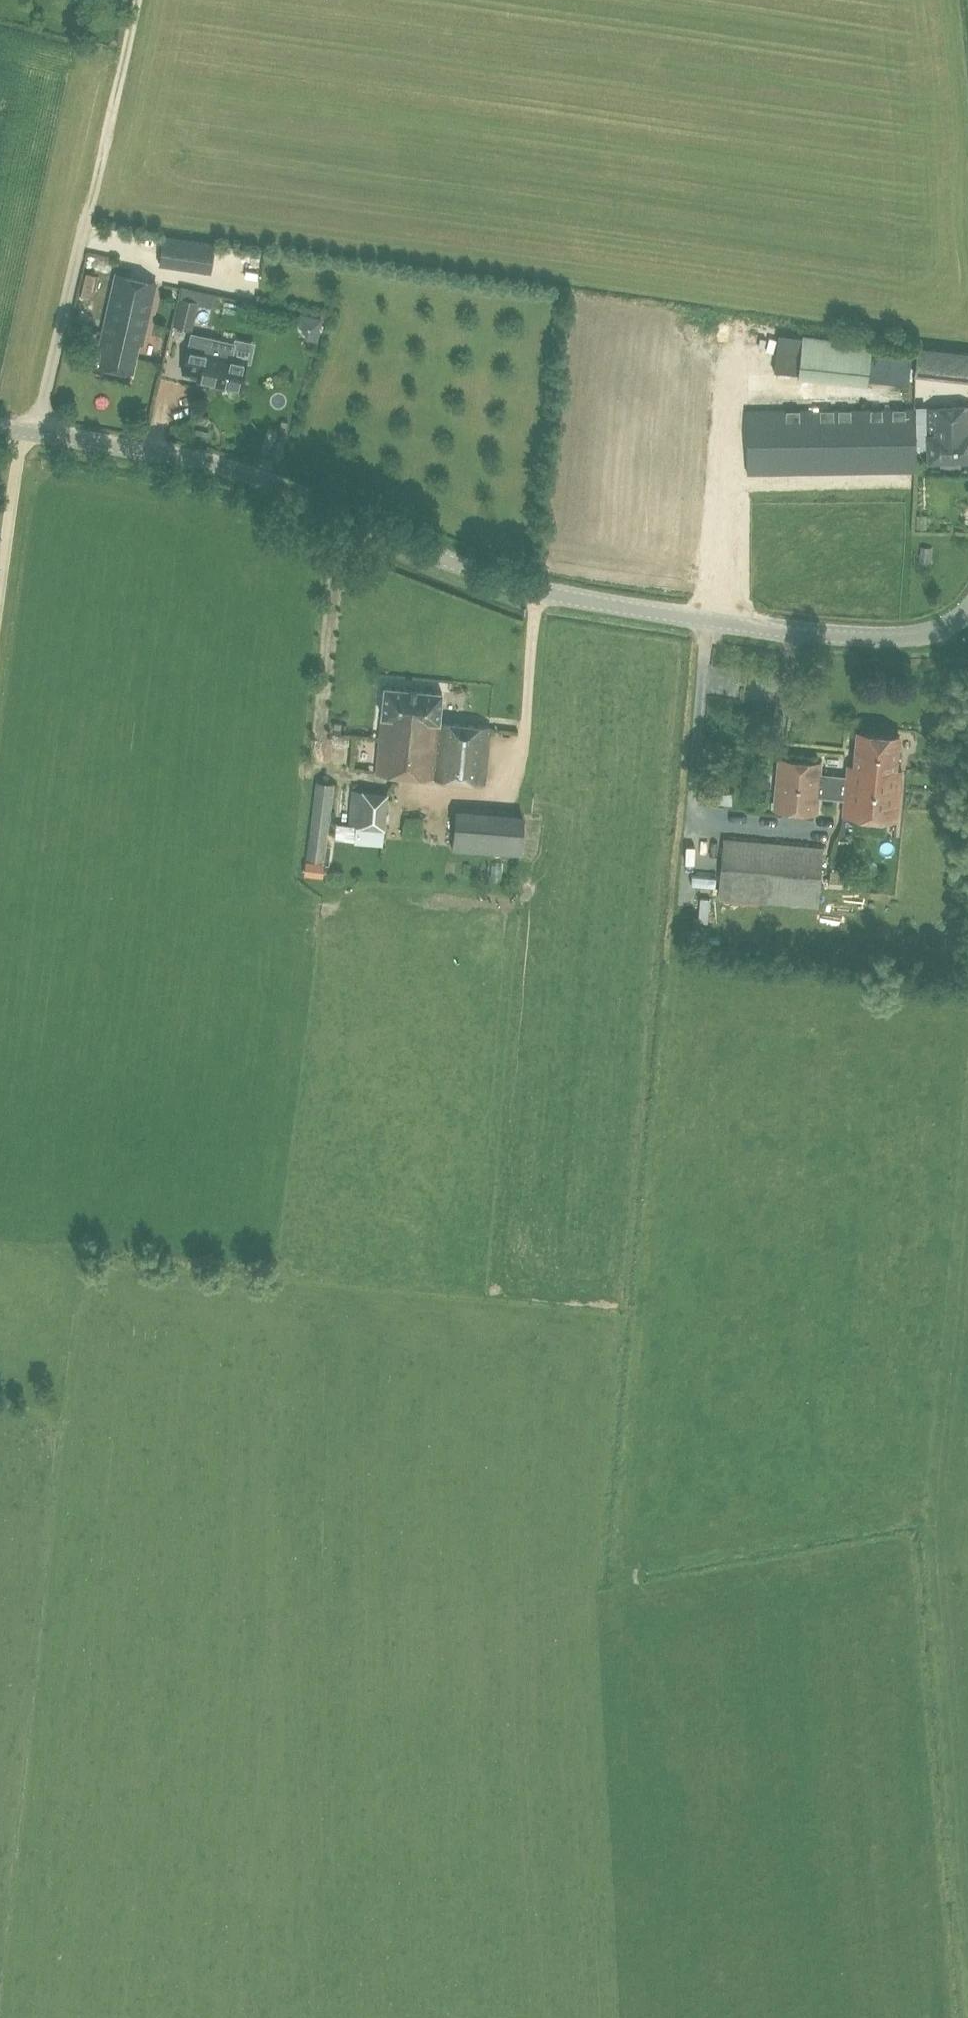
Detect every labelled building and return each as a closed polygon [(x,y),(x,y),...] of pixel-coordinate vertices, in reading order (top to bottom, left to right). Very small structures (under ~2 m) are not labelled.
[(159,265),(211,273),(215,242),(163,234),(159,265)] [(106,318),(110,319),(100,363),(133,371),(140,341),(144,341),(157,283),(116,274),(106,318)] [(180,296),(173,324),(192,329),(199,301),(180,296)] [(182,372),(199,376),(198,381),(240,390),(247,360),(233,357),(236,341),(191,331),(182,372)] [(803,336),(802,338),(778,335),(774,371),(799,374),(798,379),(869,387),(870,382),(909,385),(911,357),(873,354),(874,344),(803,336)] [(967,382),(967,352),(917,346),(913,376),(967,382)] [(929,461),(967,460),(967,407),(927,409),(929,461)] [(747,411),(748,475),(917,473),(916,409),(747,411)] [(910,541),(909,553),(925,554),(926,542),(910,541)] [(381,717),(375,773),(434,778),(440,723),(443,692),(385,687),(382,717),(381,717)] [(491,728),(440,723),(434,778),(486,784),(491,728)] [(773,809),(817,813),(819,792),(846,794),(844,814),(898,820),(902,772),(897,771),(900,736),(857,732),(854,767),(848,766),(847,784),(820,781),(822,760),(777,756),(773,809)] [(324,862),(336,783),(316,781),(306,859),(324,862)] [(350,790),(347,823),(336,822),(335,834),(384,839),(386,829),(389,792),(362,789),(362,790),(350,790)] [(732,791),(713,789),(712,802),(731,804),(732,791)] [(456,810),(452,850),(521,855),(524,814),(456,810)] [(837,889),(823,888),(827,846),(710,835),(708,857),(724,858),(722,880),(701,878),(699,898),(835,911),(837,889)] [(859,873),(830,871),(829,887),(858,889),(859,873)]
